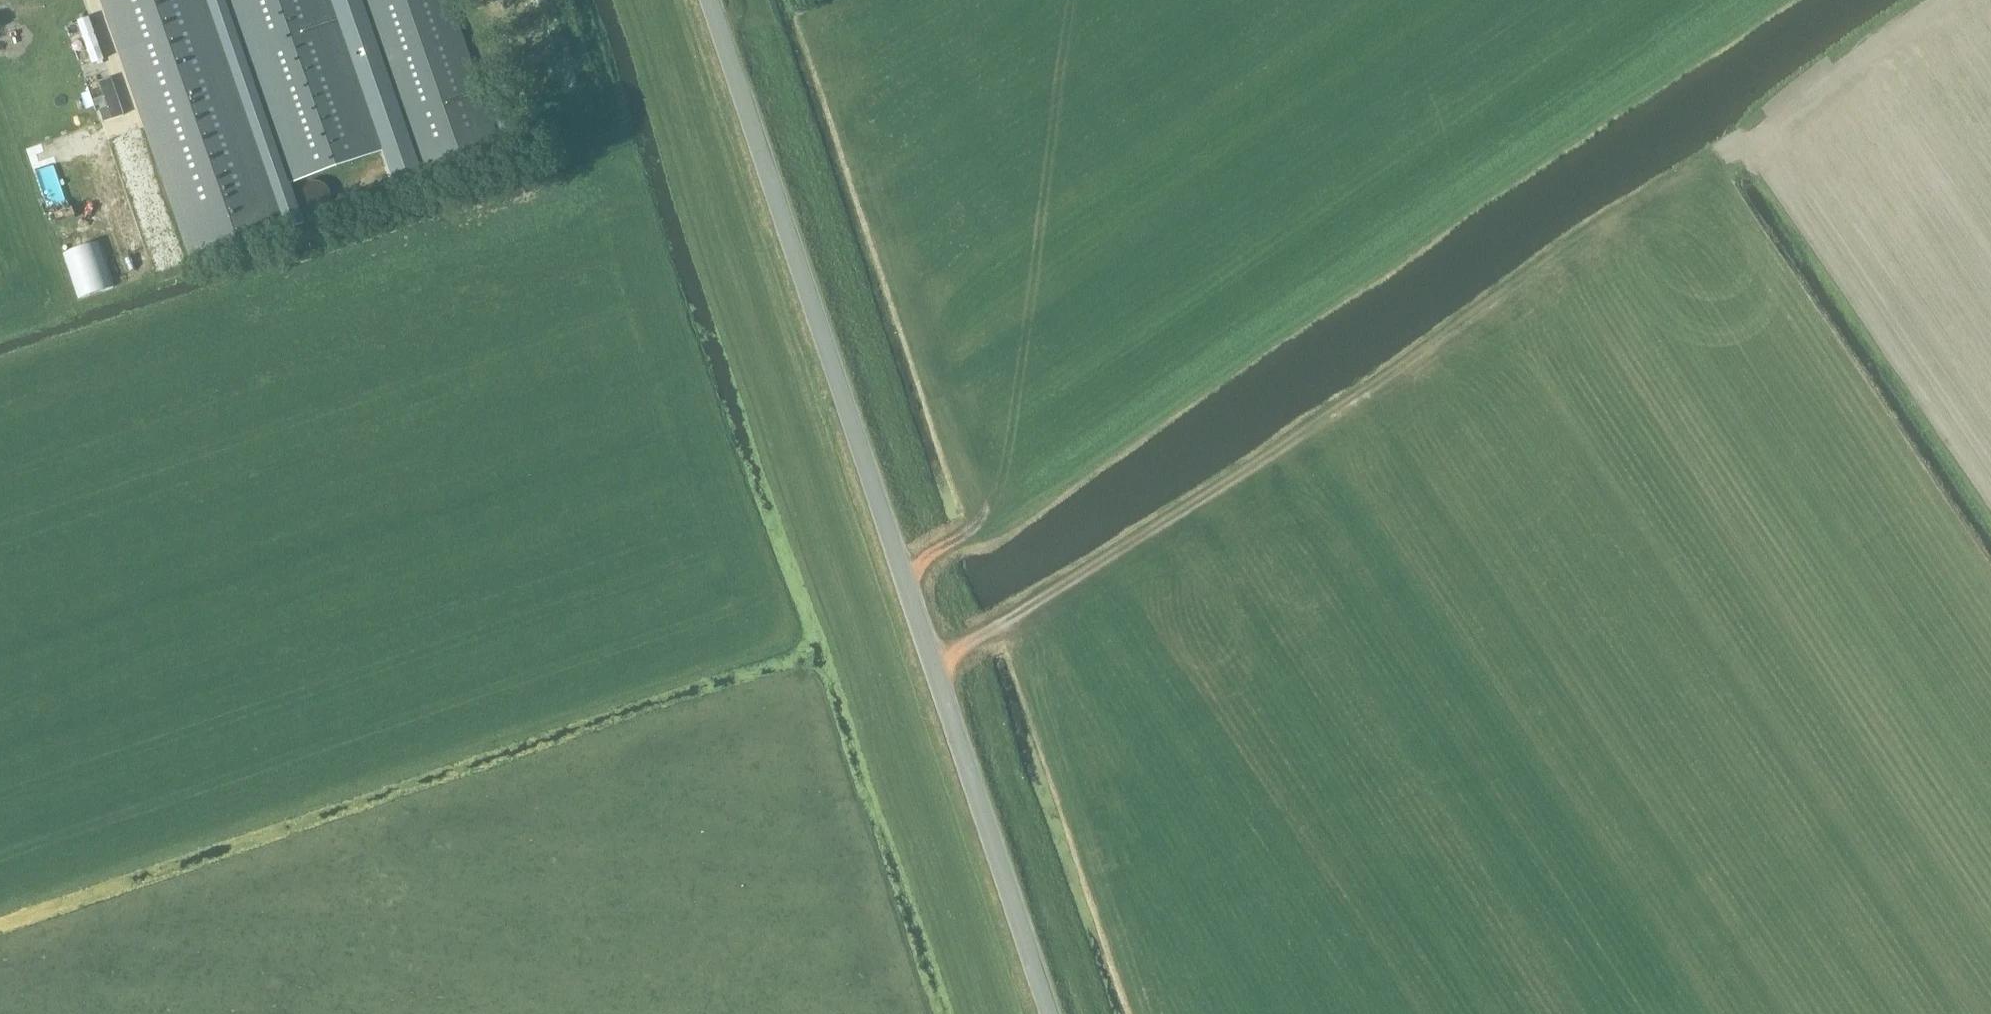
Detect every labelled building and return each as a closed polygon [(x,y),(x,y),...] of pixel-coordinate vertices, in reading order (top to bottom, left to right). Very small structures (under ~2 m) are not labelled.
[(100,0),(83,0),(54,10),(147,279),(191,263),(142,121),(103,10),(100,0)] [(103,10),(142,121),(191,263),(303,224),(289,183),(225,0),(100,0),(103,10)] [(289,183),(383,150),(331,0),(225,0),(289,183)] [(425,183),(505,155),(451,0),(362,0),(425,183)] [(319,214),(326,210),(329,205),(331,199),(330,192),(327,187),(321,181),(312,180),(304,183),(298,189),(296,197),(298,205),(303,211),(310,215),(319,214)]
